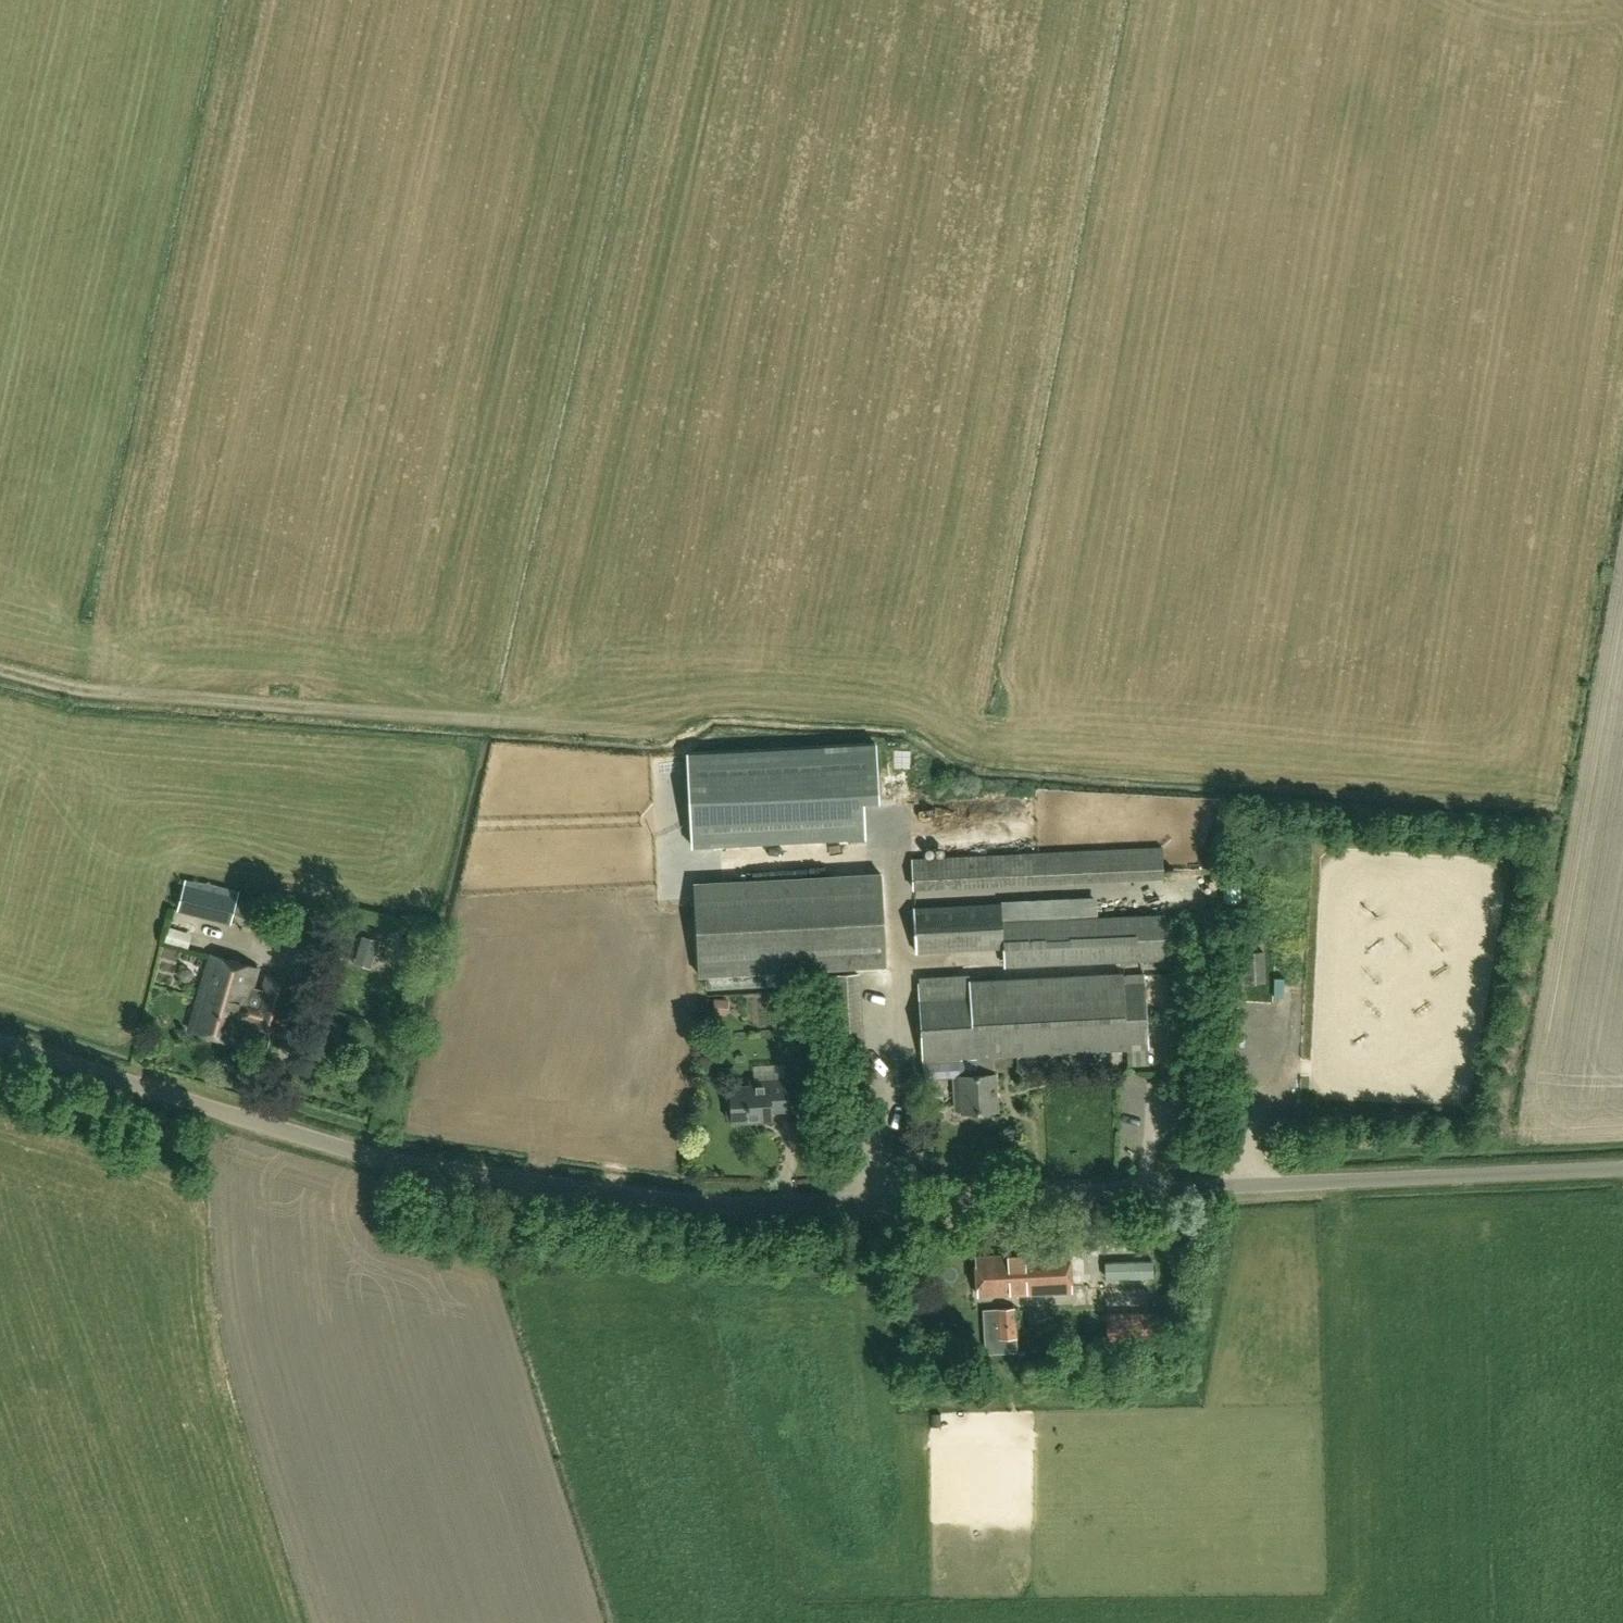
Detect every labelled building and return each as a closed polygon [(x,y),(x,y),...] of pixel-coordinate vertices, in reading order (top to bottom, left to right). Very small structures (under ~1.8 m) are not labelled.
[(824,868),(824,857),(799,858),(799,869),(824,868)] [(1111,881),(1168,881),(1168,864),(1111,863),(1111,881)] [(882,871),(695,881),(700,972),(887,962),(882,871)] [(232,923),(241,890),(185,878),(179,911),(232,923)] [(1026,917),(1045,916),(1044,902),(1008,904),(1010,921),(1026,919),(1026,917)] [(1004,947),(1003,922),(1001,903),(915,908),(917,953),(1004,947)] [(1166,913),(1003,922),(1004,947),(1006,966),(1167,958),(1166,913)] [(172,930),(170,942),(195,944),(197,933),(172,930)] [(1250,950),(1249,982),(1271,982),(1271,951),(1250,950)] [(211,956),(190,1029),(237,1043),(243,1020),(280,1031),(294,986),(265,978),(256,1009),(247,1007),(258,970),(211,956)] [(1117,971),(1117,974),(919,983),(919,985),(923,1058),(976,1056),(995,1056),(1151,1048),(1147,970),(1117,971)] [(858,972),(822,974),(827,1051),(862,1049),(858,972)] [(795,996),(795,1011),(808,1009),(807,996),(795,996)] [(996,1073),(995,1056),(976,1056),(977,1073),(953,1074),(956,1107),(962,1107),(962,1110),(999,1108),(997,1072),(996,1073)] [(731,1086),(731,1101),(729,1101),(727,1104),(727,1116),(730,1118),(732,1118),(732,1121),(771,1119),(771,1110),(788,1109),(787,1079),(751,1080),(751,1085),(731,1086)] [(1018,1254),(978,1256),(980,1294),(1020,1292),(1020,1293),(1073,1291),(1073,1285),(1071,1250),(1018,1252),(1018,1254)] [(1019,1338),(1018,1308),(998,1308),(999,1338),(1019,1338)] [(1161,1339),(1161,1313),(1147,1313),(1147,1323),(1107,1323),(1107,1339),(1161,1339)]
